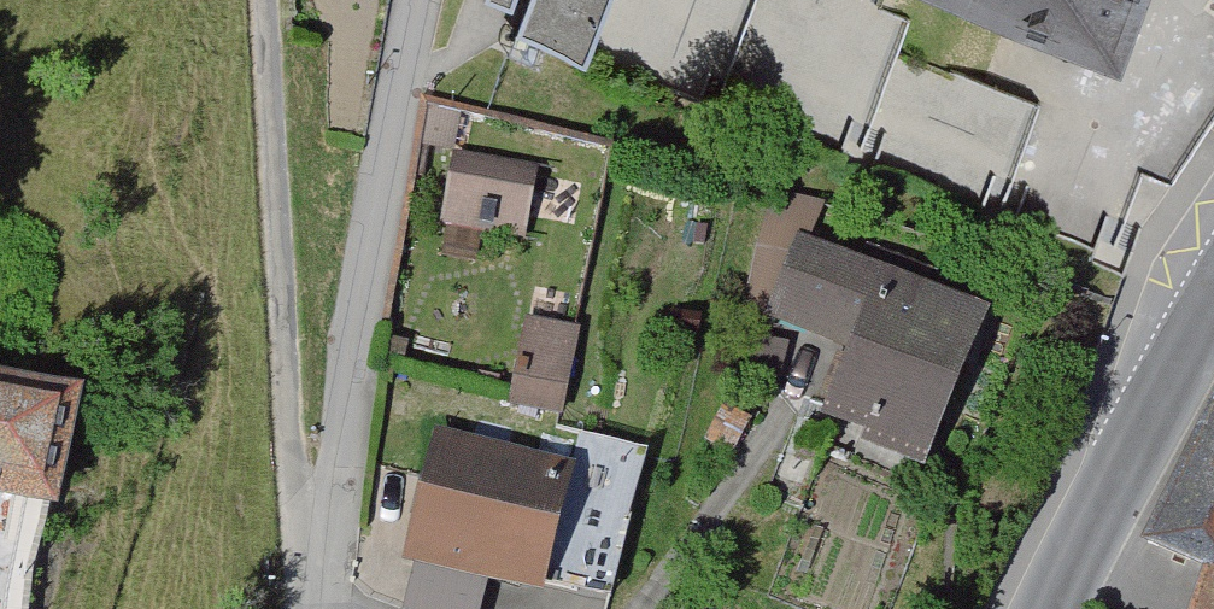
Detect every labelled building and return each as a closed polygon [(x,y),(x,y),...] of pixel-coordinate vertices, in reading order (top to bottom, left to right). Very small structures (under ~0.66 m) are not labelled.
[(512,10),(516,0),(486,0),(512,10)] [(516,34),(585,60),(607,0),(529,0),(516,34)] [(685,46),(732,64),(756,0),(702,0),(685,46)] [(1116,50),(1135,0),(980,0),(1116,50)] [(515,34),(507,54),(533,64),(540,43),(515,34)] [(1046,107),(1043,106),(955,73),(940,116),(1030,149),(1046,107)] [(531,170),(461,157),(450,216),(521,229),(531,170)] [(822,209),(778,312),(861,348),(855,364),(841,358),(829,387),(842,393),(836,410),(880,429),(875,441),(918,459),(974,321),(917,297),(927,273),(869,250),(859,273),(849,269),(865,232),(845,224),(848,217),(822,209)] [(523,374),(518,401),(559,411),(575,333),(534,324),(527,359),(518,357),(515,373),(523,374)] [(30,603),(73,402),(0,388),(0,608),(30,608),(30,603)] [(1149,543),(1213,568),(1213,412),(1149,543)] [(599,509),(632,517),(648,450),(581,433),(570,478),(564,476),(565,473),(446,444),(419,551),(538,580),(539,576),(580,586),(599,509)] [(632,517),(599,509),(580,586),(613,594),(632,517)] [(408,608),(484,608),(493,569),(422,552),(408,608)]
